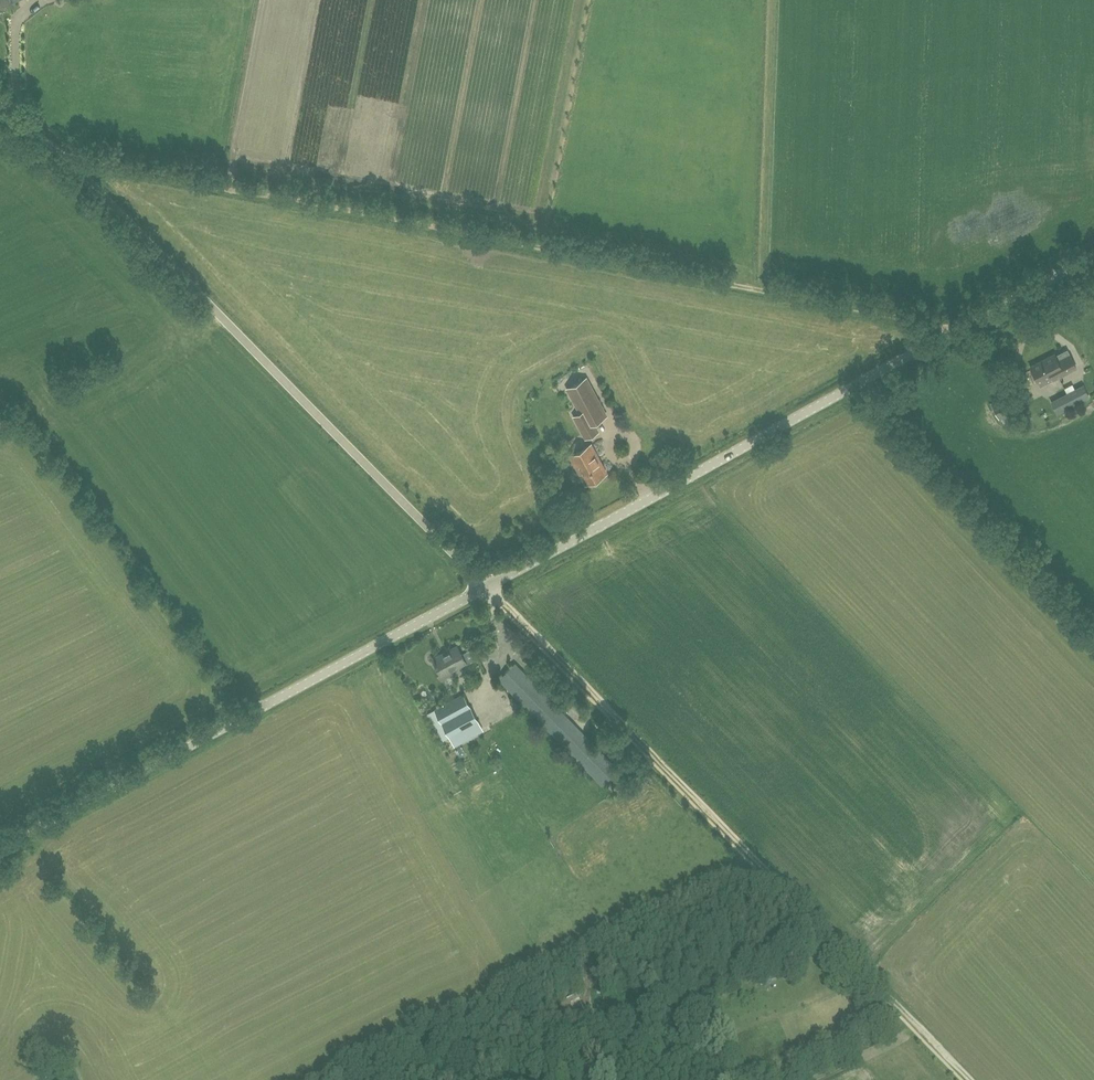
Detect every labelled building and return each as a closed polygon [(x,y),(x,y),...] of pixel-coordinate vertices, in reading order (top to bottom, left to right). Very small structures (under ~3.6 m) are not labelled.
[(1053,367),(1058,377),(1076,367),(1070,355),(1058,361),(1054,354),(1045,359),(1050,368),(1053,367)] [(1053,379),(1058,377),(1053,367),(1050,368),(1045,359),(1030,366),(1040,386),(1053,379)] [(574,417),(585,438),(598,431),(593,422),(606,415),(587,378),(567,389),(580,413),(574,417)] [(1083,384),(1050,401),(1057,415),(1090,398),(1083,384)] [(586,484),(606,473),(591,445),(571,456),(586,484)] [(476,645),(483,635),(475,629),(468,639),(476,645)] [(451,671),(466,663),(467,663),(478,657),(472,647),(461,653),(457,646),(433,659),(437,667),(436,668),(441,679),(452,673),(451,671)] [(602,786),(619,769),(515,662),(498,679),(602,786)] [(482,729),(481,727),(463,693),(434,709),(454,744),(482,729)] [(765,985),(775,979),(769,969),(760,974),(765,985)]
